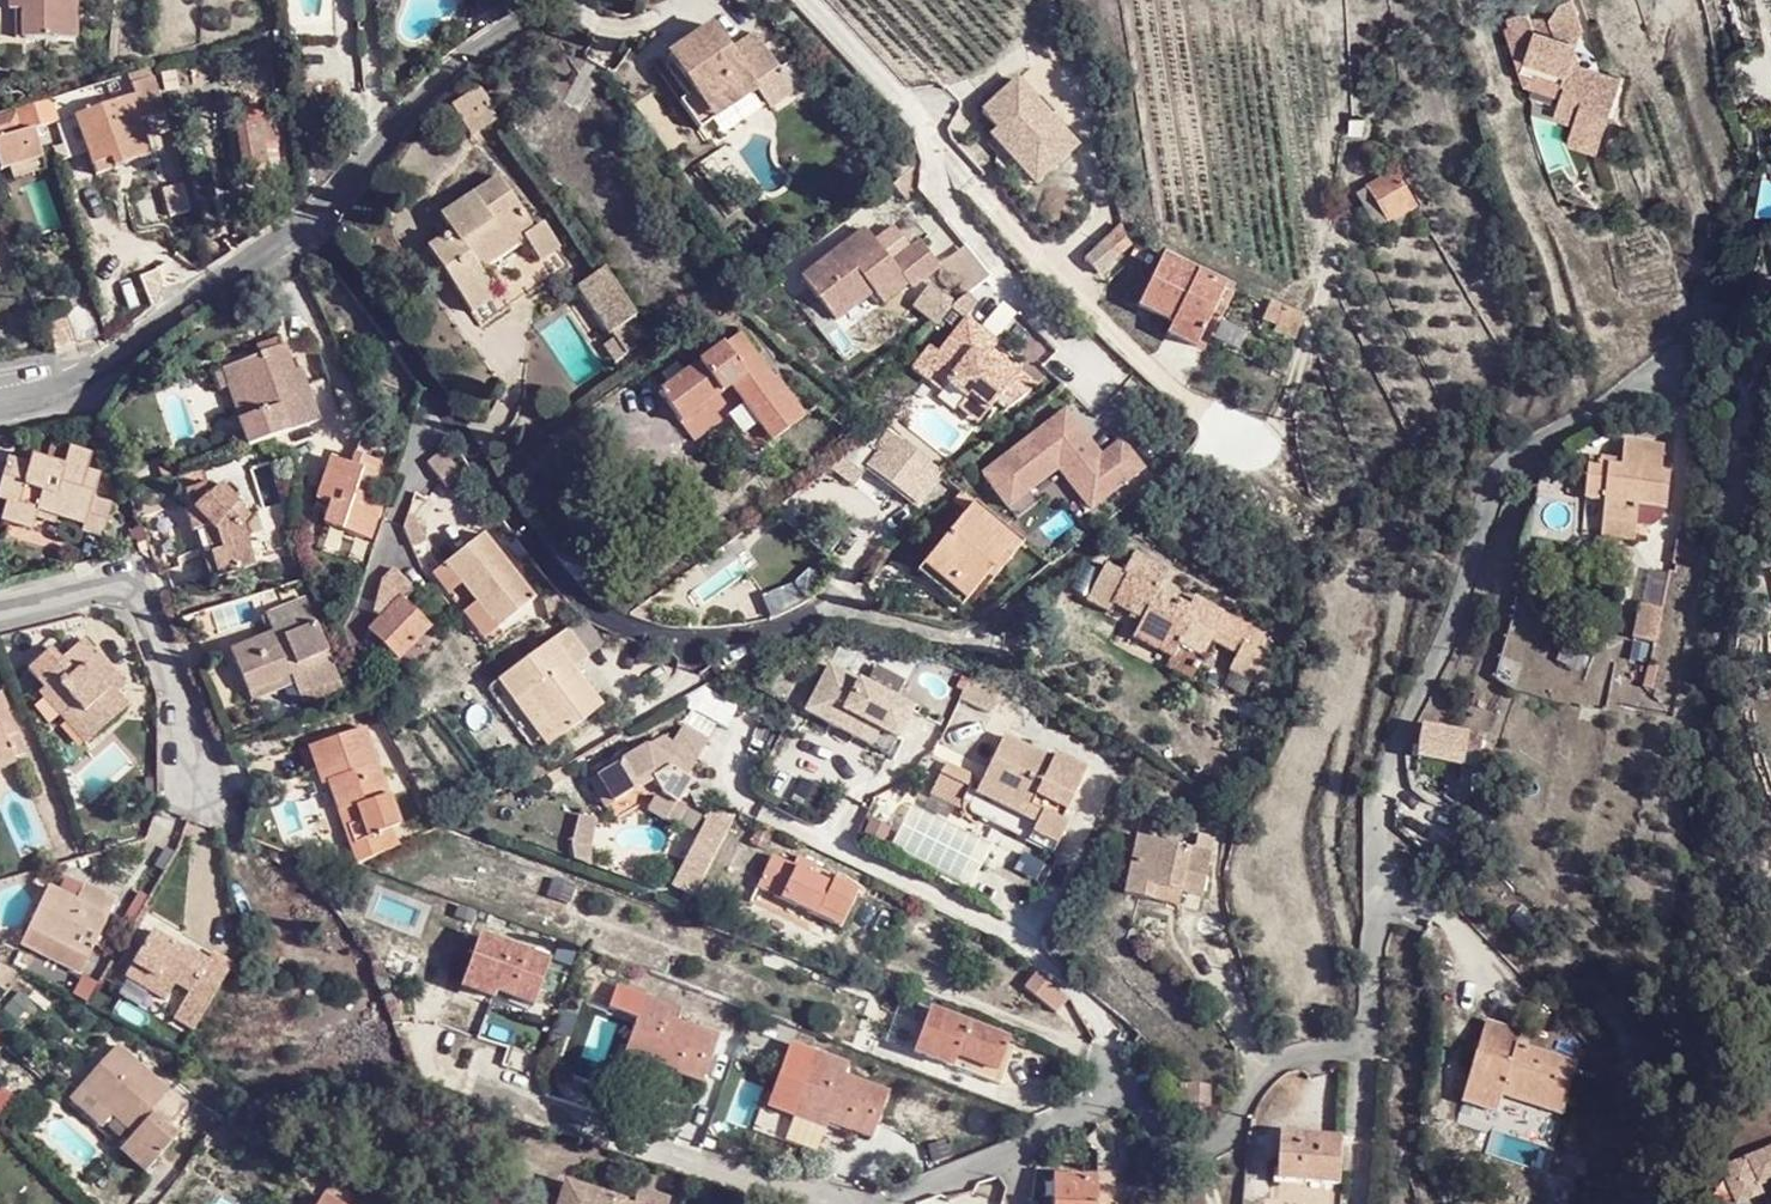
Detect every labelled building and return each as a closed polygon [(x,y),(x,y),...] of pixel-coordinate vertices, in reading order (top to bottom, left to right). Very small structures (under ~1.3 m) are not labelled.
[(6,9),(10,9),(20,9),(21,38),(71,38),(70,0),(7,0),(6,9)] [(11,38),(21,38),(20,9),(10,9),(11,38)] [(708,27),(665,57),(693,94),(713,121),(755,91),(782,71),(763,44),(753,30),(725,49),(708,27)] [(1578,40),(1534,28),(1523,65),(1565,78),(1560,89),(1582,97),(1580,105),(1610,116),(1624,79),(1571,62),(1578,40)] [(63,92),(47,98),(54,120),(71,114),(91,166),(120,155),(124,167),(150,156),(136,122),(162,111),(145,70),(125,77),(128,87),(69,111),(63,92)] [(782,71),(755,91),(768,108),(796,88),(782,71)] [(1011,77),(978,111),(993,126),(1013,145),(1007,152),(1035,179),(1074,138),(1011,77)] [(474,91),(450,106),(469,136),(494,120),(474,91)] [(698,133),(713,121),(693,94),(677,105),(698,133)] [(29,130),(54,120),(47,98),(1,116),(0,117),(0,148),(7,168),(26,163),(25,159),(38,156),(29,130)] [(1363,119),(1350,116),(1348,132),(1361,134),(1363,119)] [(272,121),(236,125),(240,168),(264,167),(263,147),(274,146),(272,121)] [(1013,145),(993,126),(987,132),(1007,152),(1013,145)] [(120,155),(91,166),(95,178),(124,167),(120,155)] [(264,181),(264,167),(240,168),(241,183),(264,181)] [(1394,170),(1366,187),(1386,221),(1390,218),(1396,226),(1405,221),(1401,213),(1414,204),(1394,170)] [(450,234),(427,248),(470,312),(495,296),(478,269),(522,241),(538,262),(557,249),(541,225),(532,232),(496,178),(440,217),(450,234)] [(1366,187),(1356,193),(1376,227),(1386,221),(1366,187)] [(1118,225),(1099,243),(1113,259),(1124,250),(1118,225)] [(891,228),(872,243),(890,265),(909,250),(891,228)] [(862,230),(799,279),(833,322),(871,291),(866,284),(890,266),(872,243),(862,230)] [(137,234),(127,236),(130,246),(139,243),(137,234)] [(918,243),(890,266),(903,281),(910,290),(938,267),(918,243)] [(1099,243),(1083,256),(1098,271),(1113,259),(1099,243)] [(1225,284),(1160,253),(1136,304),(1169,321),(1164,331),(1195,345),(1210,315),(1222,290),(1225,284)] [(903,281),(890,266),(866,284),(871,291),(880,303),(903,281)] [(926,284),(910,305),(935,325),(952,303),(926,284)] [(1231,294),(1222,290),(1210,315),(1220,320),(1231,294)] [(1303,312),(1268,302),(1262,318),(1275,323),(1273,329),(1295,337),(1303,312)] [(84,306),(64,314),(76,345),(96,335),(84,306)] [(64,314),(41,323),(54,353),(76,345),(64,314)] [(928,346),(910,367),(939,391),(944,384),(963,399),(967,394),(986,410),(993,403),(1003,411),(1034,387),(1015,372),(1011,377),(997,366),(994,370),(982,361),(996,344),(965,318),(936,353),(928,346)] [(610,333),(613,338),(625,355),(636,347),(620,325),(610,333)] [(677,423),(727,388),(735,383),(776,438),(798,420),(771,382),(768,384),(733,335),(655,391),(677,423)] [(254,347),(257,354),(282,344),(279,337),(254,347)] [(613,338),(603,346),(614,362),(625,355),(613,338)] [(327,378),(303,386),(289,391),(285,376),(292,374),(282,344),(257,354),(257,357),(230,366),(248,417),(234,421),(242,447),(272,437),(338,412),(327,378)] [(217,371),(234,421),(248,417),(230,366),(217,371)] [(298,372),(292,374),(285,376),(289,391),(303,386),(298,372)] [(768,443),(776,438),(735,383),(727,388),(768,443)] [(967,394),(955,408),(975,424),(986,410),(967,394)] [(1065,408),(983,473),(1008,506),(1058,467),(1090,508),(1144,466),(1121,438),(1101,454),(1065,408)] [(882,428),(840,458),(862,474),(867,467),(915,503),(938,474),(882,428)] [(1601,506),(1599,526),(1636,529),(1637,509),(1665,511),(1669,469),(1659,468),(1660,448),(1622,445),(1620,463),(1598,462),(1597,472),(1584,471),(1580,504),(1601,506)] [(3,462),(0,474),(0,504),(3,505),(0,517),(0,524),(29,531),(34,516),(81,527),(79,534),(102,539),(109,508),(92,503),(98,478),(85,474),(89,455),(66,448),(61,466),(27,457),(24,467),(3,462)] [(440,452),(426,464),(446,487),(459,476),(440,452)] [(348,464),(329,457),(316,500),(327,503),(320,526),(367,541),(378,507),(363,502),(376,463),(351,455),(348,464)] [(199,480),(173,490),(178,506),(174,507),(182,531),(186,530),(194,554),(189,556),(198,581),(247,563),(234,523),(241,514),(224,501),(227,495),(210,482),(206,487),(199,480)] [(1021,540),(973,500),(923,561),(949,581),(951,579),(970,594),(989,570),(995,574),(1021,540)] [(1634,544),(1636,529),(1599,526),(1599,541),(1634,544)] [(443,563),(473,601),(481,595),(503,622),(532,600),(481,534),(443,563)] [(1132,635),(1171,657),(1178,645),(1200,657),(1210,639),(1235,653),(1228,668),(1256,683),(1269,660),(1258,653),(1266,638),(1194,598),(1188,607),(1160,591),(1168,572),(1134,553),(1123,571),(1106,561),(1085,597),(1107,608),(1113,601),(1141,616),(1132,635)] [(413,591),(392,568),(379,579),(388,588),(375,600),(385,613),(368,630),(396,659),(427,627),(403,602),(413,591)] [(494,629),(503,622),(481,595),(473,601),(494,629)] [(219,649),(238,691),(281,672),(279,667),(292,662),(298,675),(304,688),(331,675),(294,596),(254,612),(261,629),(219,649)] [(1660,612),(1640,611),(1636,646),(1658,647),(1660,612)] [(496,674),(511,696),(524,688),(557,734),(598,704),(567,664),(583,653),(563,624),(496,674)] [(76,637),(70,642),(84,655),(89,650),(76,637)] [(41,648),(20,668),(37,685),(33,691),(52,713),(65,700),(93,729),(121,703),(111,689),(118,682),(89,650),(84,655),(70,642),(51,659),(41,648)] [(1189,680),(1200,657),(1178,645),(1171,657),(1164,666),(1189,680)] [(242,700),(298,675),(292,662),(279,667),(281,672),(238,691),(242,700)] [(911,707),(829,662),(805,706),(886,752),(911,707)] [(966,675),(957,695),(987,708),(996,689),(966,675)] [(544,744),(557,734),(524,688),(511,696),(544,744)] [(79,743),(93,729),(65,700),(52,713),(79,743)] [(8,746),(0,723),(0,749),(8,746)] [(1466,731),(1420,726),(1416,758),(1462,762),(1464,752),(1466,731)] [(305,745),(311,769),(319,768),(324,782),(333,812),(338,811),(384,796),(361,727),(305,745)] [(654,742),(596,778),(613,804),(649,783),(659,800),(675,807),(686,782),(666,771),(676,753),(693,761),(702,742),(675,728),(665,748),(654,742)] [(1001,731),(973,792),(1059,832),(1066,818),(1061,816),(1086,761),(1060,749),(1055,761),(1049,758),(1050,754),(1001,731)] [(1479,732),(1466,731),(1464,752),(1477,753),(1479,732)] [(1054,746),(1050,754),(1049,758),(1055,761),(1060,749),(1054,746)] [(964,788),(970,772),(943,759),(936,775),(964,788)] [(315,785),(324,782),(319,768),(311,769),(315,785)] [(549,784),(543,773),(525,783),(529,793),(549,784)] [(964,788),(936,775),(929,789),(956,802),(964,788)] [(596,778),(588,783),(605,809),(613,804),(596,778)] [(973,792),(967,805),(971,810),(1052,847),(1059,832),(973,792)] [(338,827),(347,855),(375,847),(375,832),(387,828),(394,827),(384,796),(338,811),(343,826),(338,827)] [(695,896),(733,818),(711,808),(674,886),(695,896)] [(593,819),(576,817),(572,848),(578,866),(588,867),(593,819)] [(347,855),(351,870),(394,849),(387,828),(375,832),(375,847),(347,855)] [(1120,894),(1149,899),(1150,888),(1176,892),(1199,895),(1207,848),(1131,835),(1120,894)] [(790,867),(770,857),(755,889),(838,928),(856,890),(832,880),(830,884),(810,875),(816,862),(797,854),(790,867)] [(15,940),(40,955),(51,939),(83,956),(115,900),(84,882),(75,896),(48,882),(15,940)] [(1175,904),(1176,892),(1150,888),(1149,899),(1175,904)] [(205,1006),(221,978),(227,967),(207,957),(204,961),(184,949),(181,952),(148,932),(120,980),(161,1002),(170,986),(205,1006)] [(476,937),(463,974),(497,986),(495,991),(534,1005),(548,963),(476,937)] [(83,956),(51,939),(40,955),(72,974),(78,964),(83,956)] [(1057,1011),(1068,996),(1037,973),(1026,989),(1057,1011)] [(491,999),(495,991),(497,986),(463,974),(458,988),(491,999)] [(640,997),(622,1046),(654,1058),(652,1064),(698,1082),(715,1038),(671,1021),(676,1010),(640,997)] [(1013,1041),(927,1008),(911,1052),(997,1084),(1013,1041)] [(1520,1031),(1485,1020),(1463,1099),(1496,1110),(1501,1095),(1560,1111),(1574,1060),(1517,1043),(1520,1031)] [(112,1046),(80,1085),(110,1111),(109,1112),(132,1134),(118,1148),(143,1170),(175,1136),(165,1127),(183,1105),(167,1092),(165,1094),(112,1046)] [(650,1070),(652,1064),(654,1058),(622,1046),(617,1057),(650,1070)] [(812,1054),(794,1103),(827,1116),(826,1122),(869,1138),(887,1092),(841,1077),(845,1065),(812,1054)] [(1207,1114),(1206,1084),(1192,1081),(1156,1084),(1160,1103),(1168,1103),(1175,1113),(1207,1114)] [(824,1128),(826,1122),(827,1116),(794,1103),(789,1115),(824,1128)] [(1338,1182),(1341,1138),(1278,1134),(1276,1172),(1295,1173),(1295,1181),(1338,1182)] [(1696,1181),(1708,1203),(1729,1203),(1734,1202),(1725,1184),(1754,1171),(1763,1177),(1770,1193),(1770,1142),(1696,1181)] [(1295,1173),(1276,1172),(1276,1180),(1295,1181),(1295,1173)] [(1052,1175),(1051,1203),(1096,1203),(1097,1177),(1052,1175)] [(673,1197),(641,1187),(636,1203),(670,1203),(673,1197)] [(572,1188),(559,1203),(631,1203),(572,1188)] [(1325,1188),(1277,1188),(1277,1203),(1326,1203),(1325,1188)] [(320,1195),(315,1203),(335,1203),(320,1195)]
